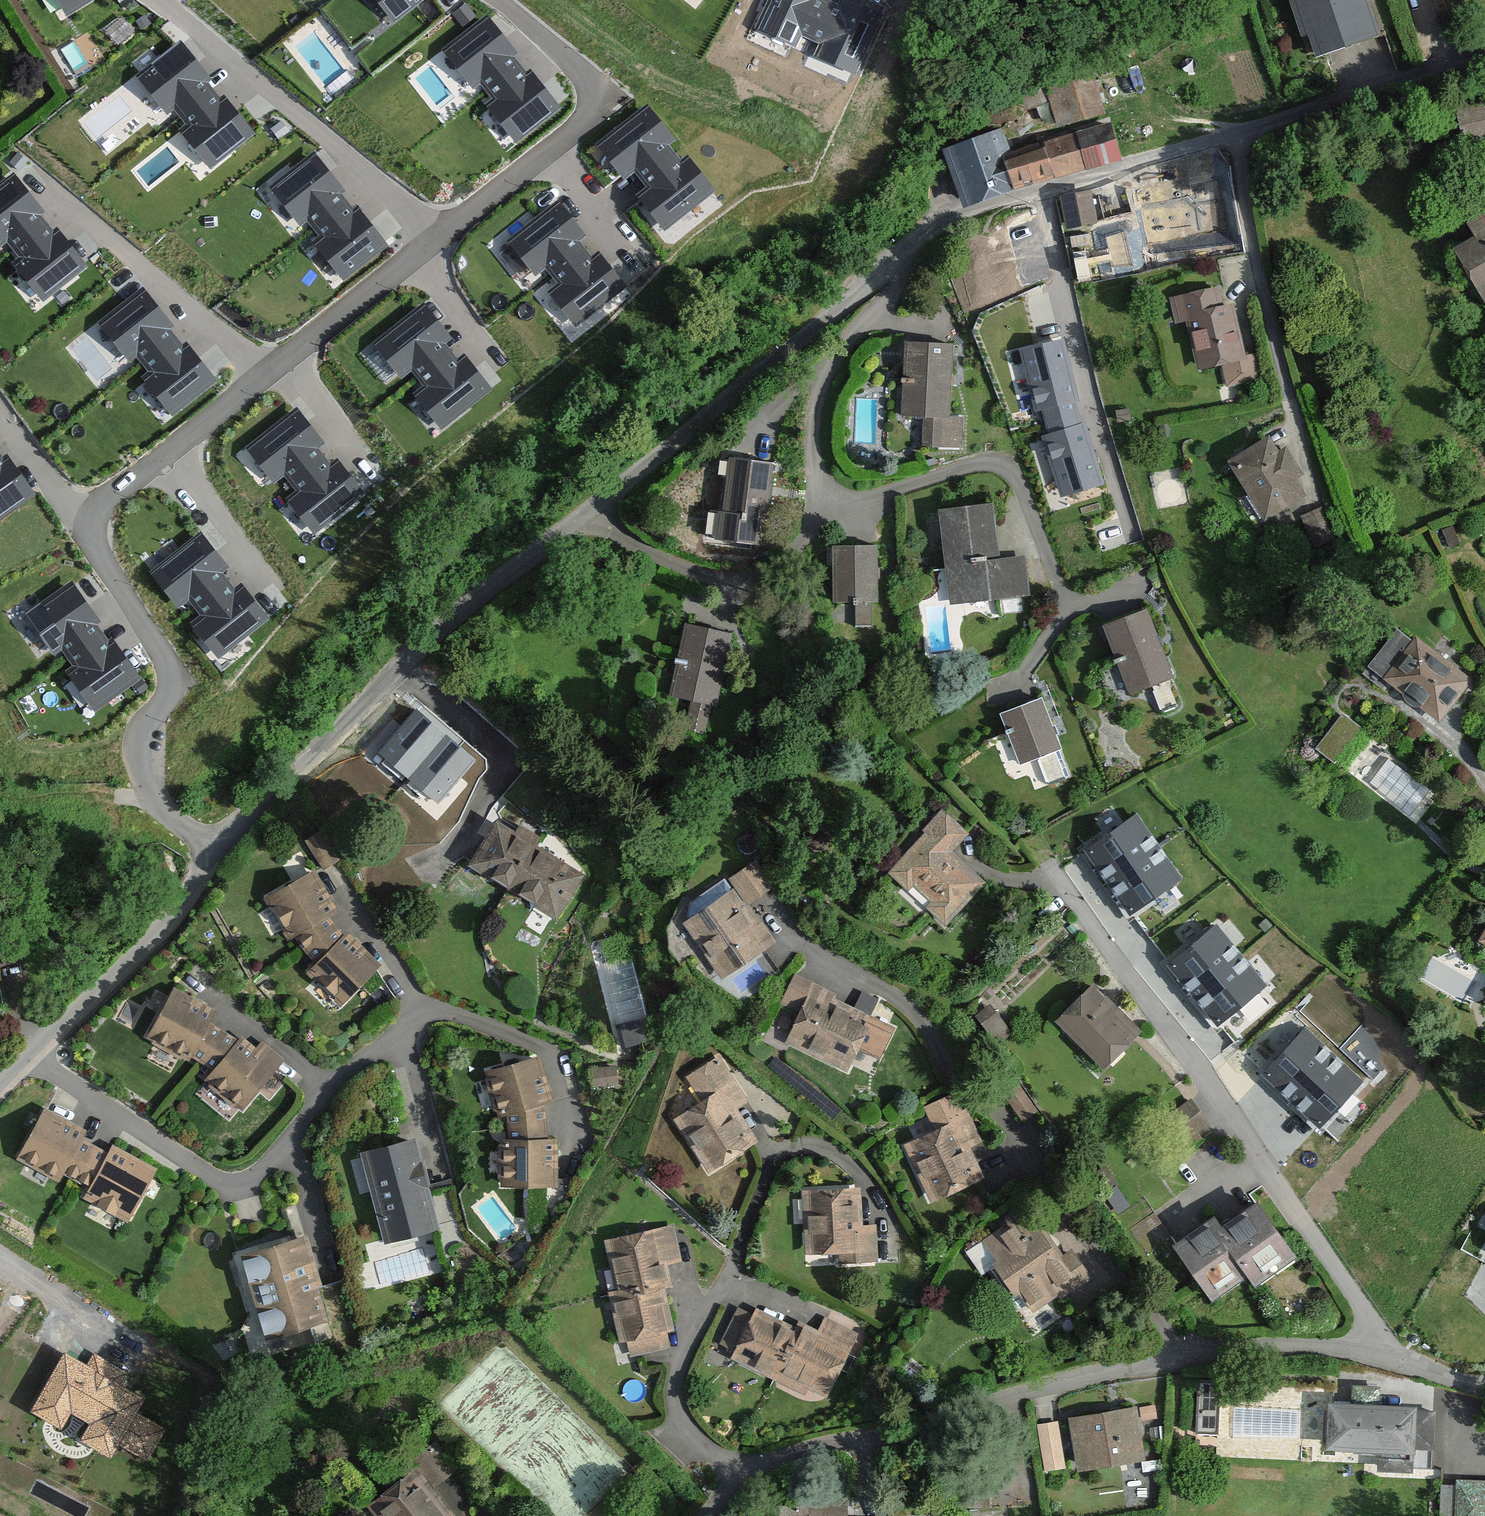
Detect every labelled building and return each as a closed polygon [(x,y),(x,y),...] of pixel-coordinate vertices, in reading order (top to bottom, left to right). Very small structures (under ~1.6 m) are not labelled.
[(68,17),(97,0),(58,0),(68,17)] [(397,25),(430,0),(377,0),(397,25)] [(758,26),(800,45),(804,36),(822,44),(819,53),(854,69),(879,17),(841,0),(840,0),(838,6),(825,0),(770,0),(758,26)] [(1301,33),(1306,32),(1314,55),(1342,46),(1383,33),(1372,0),(1290,0),(1301,33)] [(488,15),(439,52),(473,95),(483,87),(496,105),(491,110),(518,146),(561,113),(532,74),(527,78),(513,60),(519,56),(488,15)] [(184,34),(134,69),(166,114),(177,106),(190,125),(184,129),(210,165),(255,133),(226,94),(221,97),(208,80),(214,76),(184,34)] [(1045,88),(1058,126),(1108,109),(1094,71),(1045,88)] [(1484,133),(1484,103),(1458,105),(1460,134),(1484,133)] [(668,140),(642,105),(594,137),(623,175),(631,168),(644,186),(636,192),(663,227),(708,197),(684,160),(677,163),(661,143),(668,140)] [(1008,125),(943,145),(963,207),(1122,156),(1108,113),(1014,143),(1008,125)] [(316,145),(268,182),(301,226),(311,218),(325,236),(319,241),(346,276),(390,243),(360,204),(355,208),(342,191),(348,186),(316,145)] [(18,171),(0,183),(0,240),(7,235),(20,252),(12,258),(38,293),(84,263),(60,226),(53,230),(37,209),(44,206),(18,171)] [(1133,184),(1062,197),(1068,228),(1139,215),(1133,184)] [(586,237),(560,202),(512,234),(540,272),(549,265),(562,283),(554,289),(580,323),(626,293),(602,257),(595,260),(579,240),(586,237)] [(1454,252),(1484,304),(1484,213),(1468,223),(1477,238),(1454,252)] [(1222,285),(1172,296),(1177,322),(1188,320),(1199,368),(1249,357),(1237,300),(1226,302),(1222,285)] [(176,327),(151,292),(102,324),(131,362),(140,356),(153,373),(145,379),(171,414),(217,384),(192,347),(186,351),(170,331),(176,327)] [(425,295),(370,337),(400,376),(415,364),(431,386),(421,394),(442,421),(492,383),(469,353),(464,357),(454,344),(459,339),(425,295)] [(1064,335),(1018,346),(1034,409),(1041,408),(1076,399),(1080,398),(1064,335)] [(954,342),(904,340),(901,414),(923,415),(922,446),(965,447),(966,414),(952,413),(954,342)] [(296,399),(242,441),(274,483),(287,473),(300,488),(289,496),(315,529),(364,490),(339,457),(331,463),(319,448),(328,441),(296,399)] [(1082,421),(1076,399),(1041,408),(1047,431),(1082,421)] [(1047,431),(1041,433),(1060,495),(1105,482),(1086,420),(1082,421),(1047,431)] [(1271,434),(1228,460),(1261,515),(1305,489),(1271,434)] [(35,491),(11,454),(4,458),(0,453),(0,514),(35,491)] [(778,461),(728,457),(724,509),(718,509),(715,537),(762,540),(764,513),(774,513),(778,461)] [(993,501),(942,507),(954,601),(1030,591),(1025,552),(1000,555),(993,501)] [(229,565),(202,529),(150,568),(178,606),(187,600),(200,617),(192,623),(218,658),(272,617),(244,580),(235,587),(222,570),(229,565)] [(879,543),(833,544),(834,601),(879,601),(879,543)] [(102,618),(75,582),(22,621),(51,659),(60,653),(73,670),(65,676),(91,711),(145,670),(117,633),(107,640),(94,623),(102,618)] [(1149,606),(1103,623),(1129,691),(1174,674),(1149,606)] [(736,630),(686,620),(671,695),(720,706),(736,630)] [(1399,625),(1367,666),(1439,720),(1470,679),(1399,625)] [(1042,694),(999,711),(1020,762),(1038,755),(1048,779),(1066,772),(1057,747),(1062,745),(1042,694)] [(473,760),(415,710),(378,753),(437,803),(473,760)] [(1362,727),(1343,712),(1315,746),(1334,761),(1362,727)] [(601,862),(496,806),(464,866),(570,921),(601,862)] [(966,832),(941,809),(884,872),(943,925),(983,881),(950,851),(966,832)] [(1125,823),(1085,850),(1131,917),(1171,889),(1125,823)] [(733,888),(679,925),(716,979),(769,942),(744,905),(771,886),(753,859),(725,878),(733,888)] [(317,862),(261,892),(287,939),(343,909),(317,862)] [(348,924),(306,965),(341,1001),(384,960),(348,924)] [(1254,991),(1202,936),(1170,967),(1221,1022),(1254,991)] [(831,988),(793,972),(780,1003),(796,1010),(783,1041),(849,1069),(880,996),(863,989),(856,1005),(828,994),(831,988)] [(219,1004),(172,978),(142,1030),(189,1057),(219,1004)] [(1093,979),(1057,1016),(1106,1065),(1136,1034),(1114,1013),(1121,1006),(1093,979)] [(1362,1082),(1304,1029),(1262,1074),(1320,1128),(1362,1082)] [(281,1063),(245,1030),(202,1076),(238,1110),(281,1063)] [(540,1050),(482,1067),(497,1115),(554,1098),(540,1050)] [(700,1096),(672,1113),(706,1171),(758,1140),(737,1106),(750,1098),(723,1052),(687,1074),(700,1096)] [(89,1127),(50,1098),(9,1154),(48,1183),(89,1127)] [(1194,1098),(1175,1111),(1194,1140),(1213,1128),(1194,1098)] [(971,1108),(904,1138),(930,1198),(983,1175),(970,1146),(985,1139),(971,1108)] [(417,1129),(359,1146),(385,1238),(443,1222),(417,1129)] [(566,1133),(498,1135),(500,1182),(567,1180),(566,1133)] [(160,1166),(112,1140),(81,1196),(129,1223),(160,1166)] [(862,1182),(802,1186),(805,1251),(866,1247),(862,1182)] [(1210,1210),(1169,1240),(1210,1296),(1245,1270),(1252,1280),(1292,1251),(1252,1196),(1218,1221),(1210,1210)] [(1029,1208),(983,1238),(996,1256),(987,1262),(1007,1292),(1017,1286),(1034,1313),(1092,1275),(1073,1246),(1059,1255),(1029,1208)] [(679,1216),(600,1231),(613,1294),(661,1284),(669,1282),(664,1259),(686,1254),(679,1216)] [(309,1227),(240,1248),(268,1339),(337,1318),(309,1227)] [(661,1284),(613,1294),(608,1295),(617,1336),(627,1334),(632,1353),(674,1344),(661,1284)] [(816,1332),(755,1302),(729,1355),(808,1393),(812,1385),(832,1395),(863,1331),(826,1313),(816,1332)] [(143,1400),(63,1354),(31,1411),(110,1457),(143,1400)] [(1420,1398),(1322,1397),(1321,1443),(1419,1444),(1420,1398)] [(1137,1402),(1061,1413),(1068,1465),(1144,1454),(1137,1402)] [(365,1500),(378,1515),(459,1515),(434,1485),(462,1463),(438,1433),(406,1458),(410,1464),(365,1500)] [(1454,1473),(1453,1515),(1484,1515),(1484,1473),(1454,1473)] [(779,1499),(780,1515),(887,1515),(887,1513),(848,1515),(847,1496),(779,1499)]
